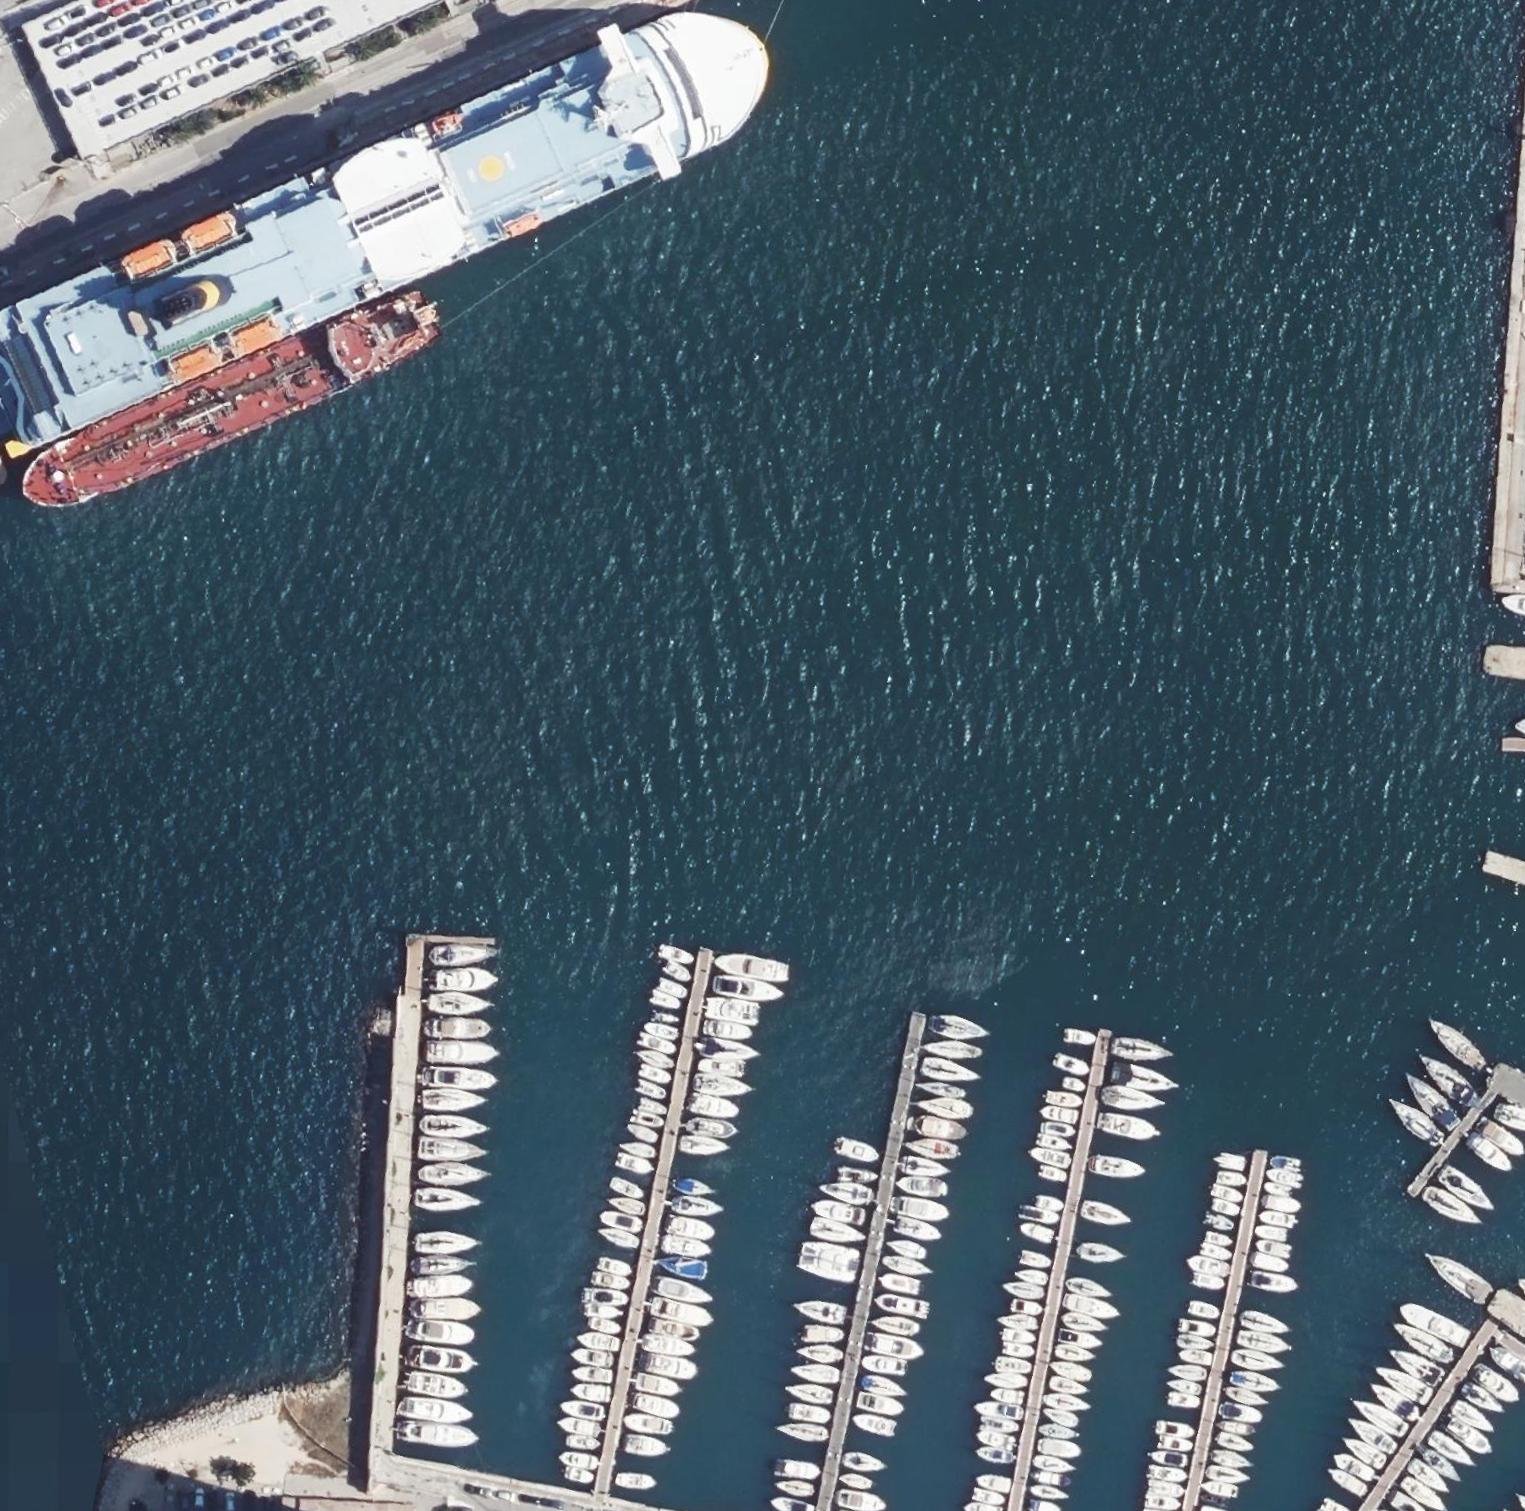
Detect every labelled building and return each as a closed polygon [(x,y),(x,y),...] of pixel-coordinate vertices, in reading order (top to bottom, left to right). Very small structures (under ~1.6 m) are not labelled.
[(437,0),(30,0),(13,8),(83,161),(437,0)] [(281,1510),(408,1510),(408,1503),(282,1496),(281,1510)]
